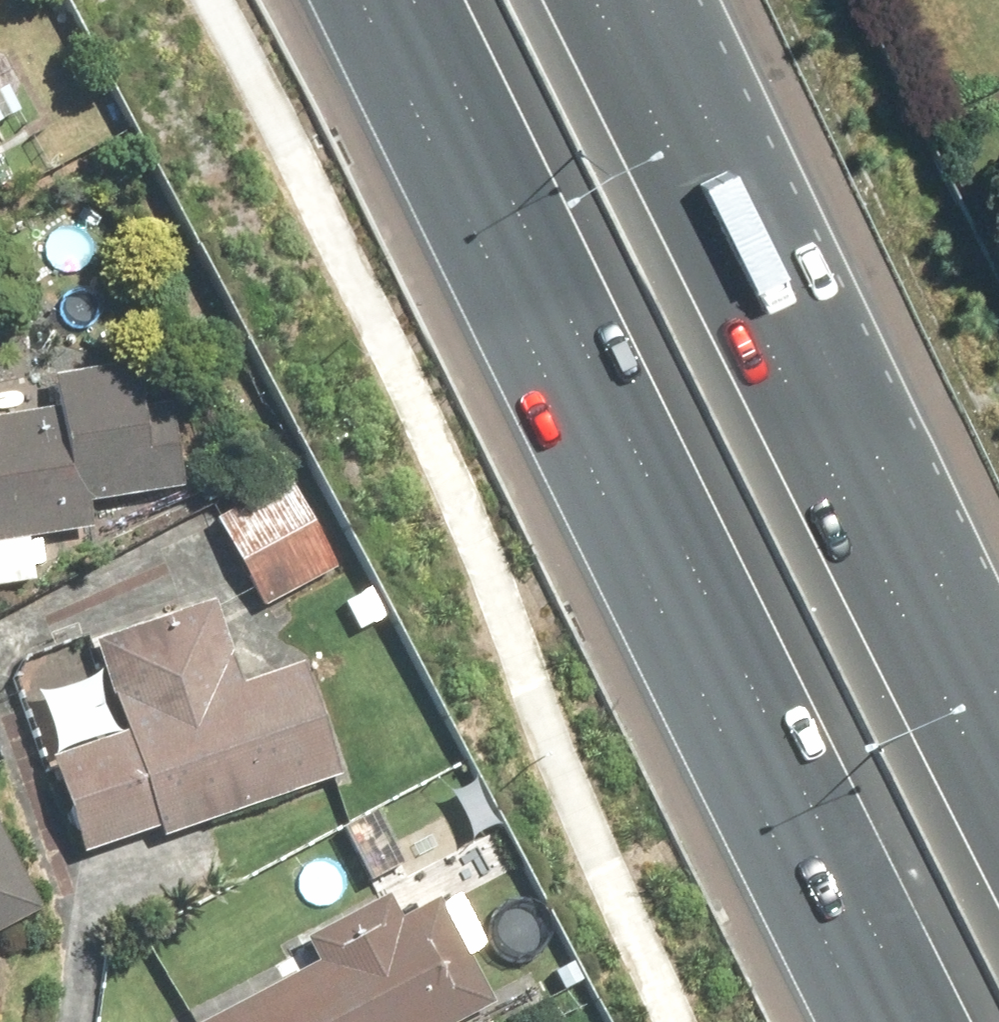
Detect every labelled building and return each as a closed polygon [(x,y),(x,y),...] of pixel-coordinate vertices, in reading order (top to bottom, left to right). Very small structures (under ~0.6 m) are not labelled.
[(81,580),(76,505),(196,496),(185,351),(50,361),(44,286),(0,290),(0,586),(81,580)] [(302,466),(220,503),(267,608),(349,572),(302,466)] [(54,745),(87,858),(351,781),(315,660),(251,679),(227,595),(96,633),(123,724),(54,745)] [(62,911),(0,790),(0,943),(62,911)] [(199,1021),(472,1021),(510,1002),(434,856),(304,924),(321,958),(199,1021)]
